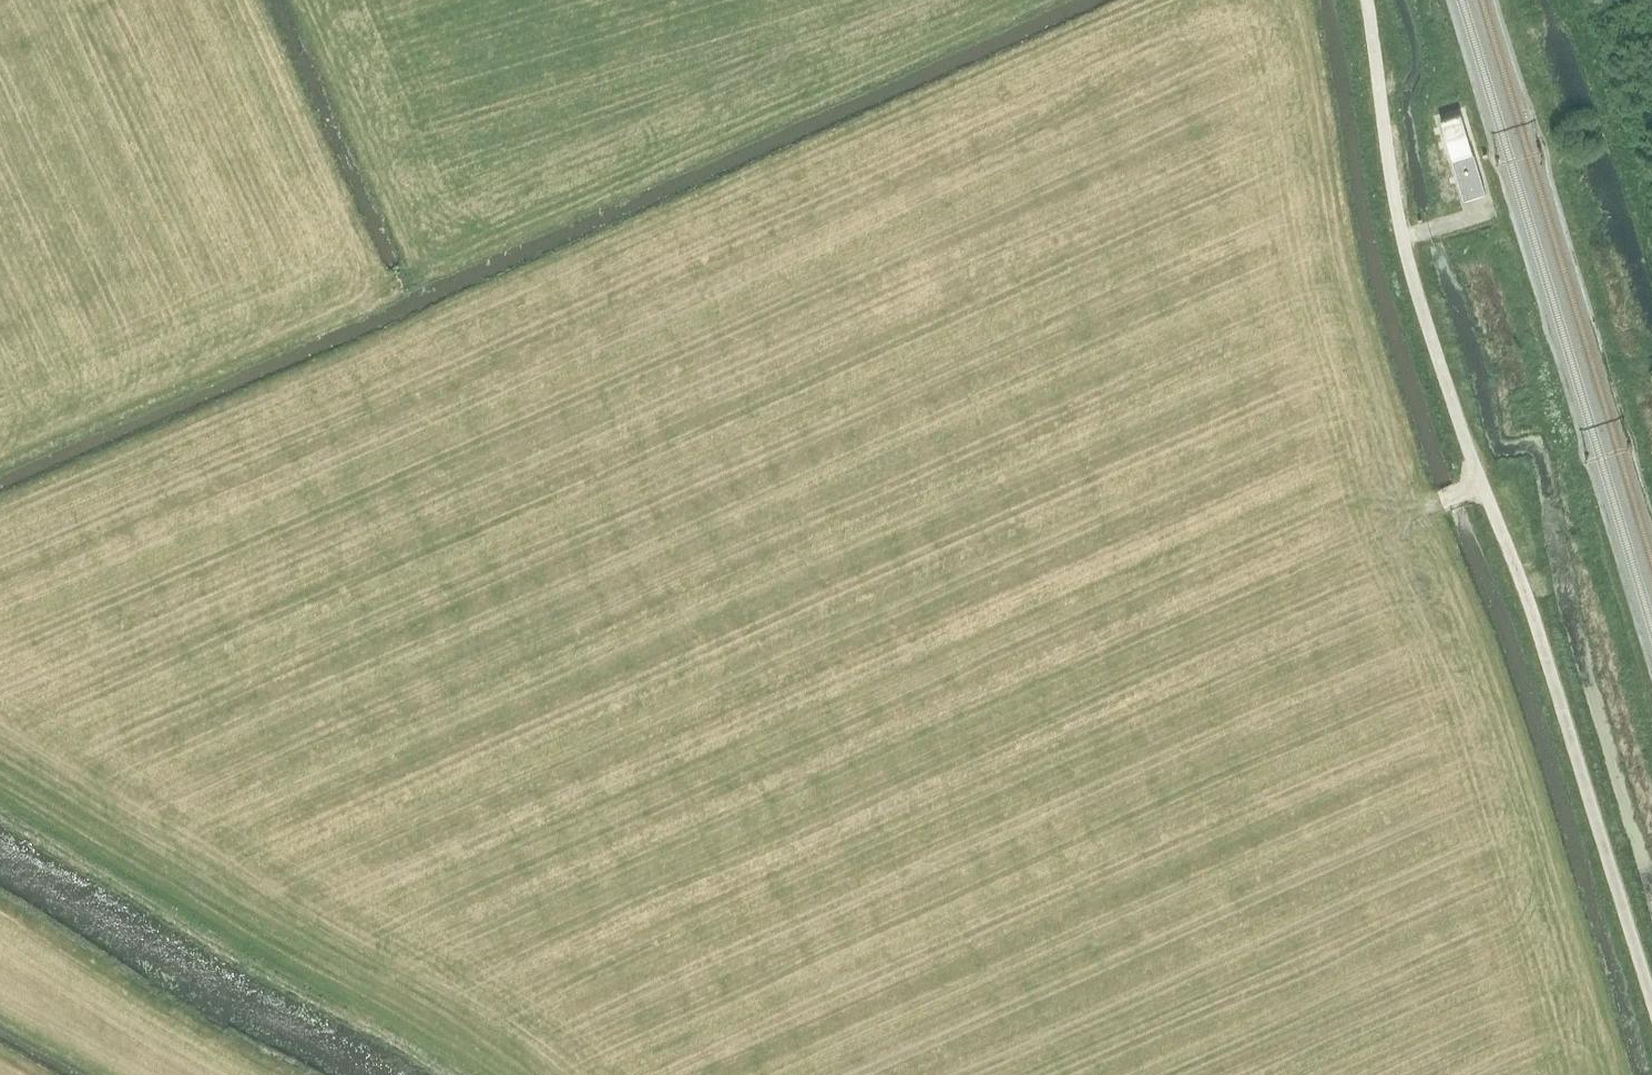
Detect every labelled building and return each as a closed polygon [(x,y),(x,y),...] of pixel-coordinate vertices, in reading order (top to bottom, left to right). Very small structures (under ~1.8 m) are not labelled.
[(1441,120),(1447,139),(1467,133),(1462,114),(1441,120)] [(1473,152),(1467,133),(1447,139),(1453,159),(1473,152)] [(1465,199),(1486,193),(1473,152),(1453,159),(1465,199)]
